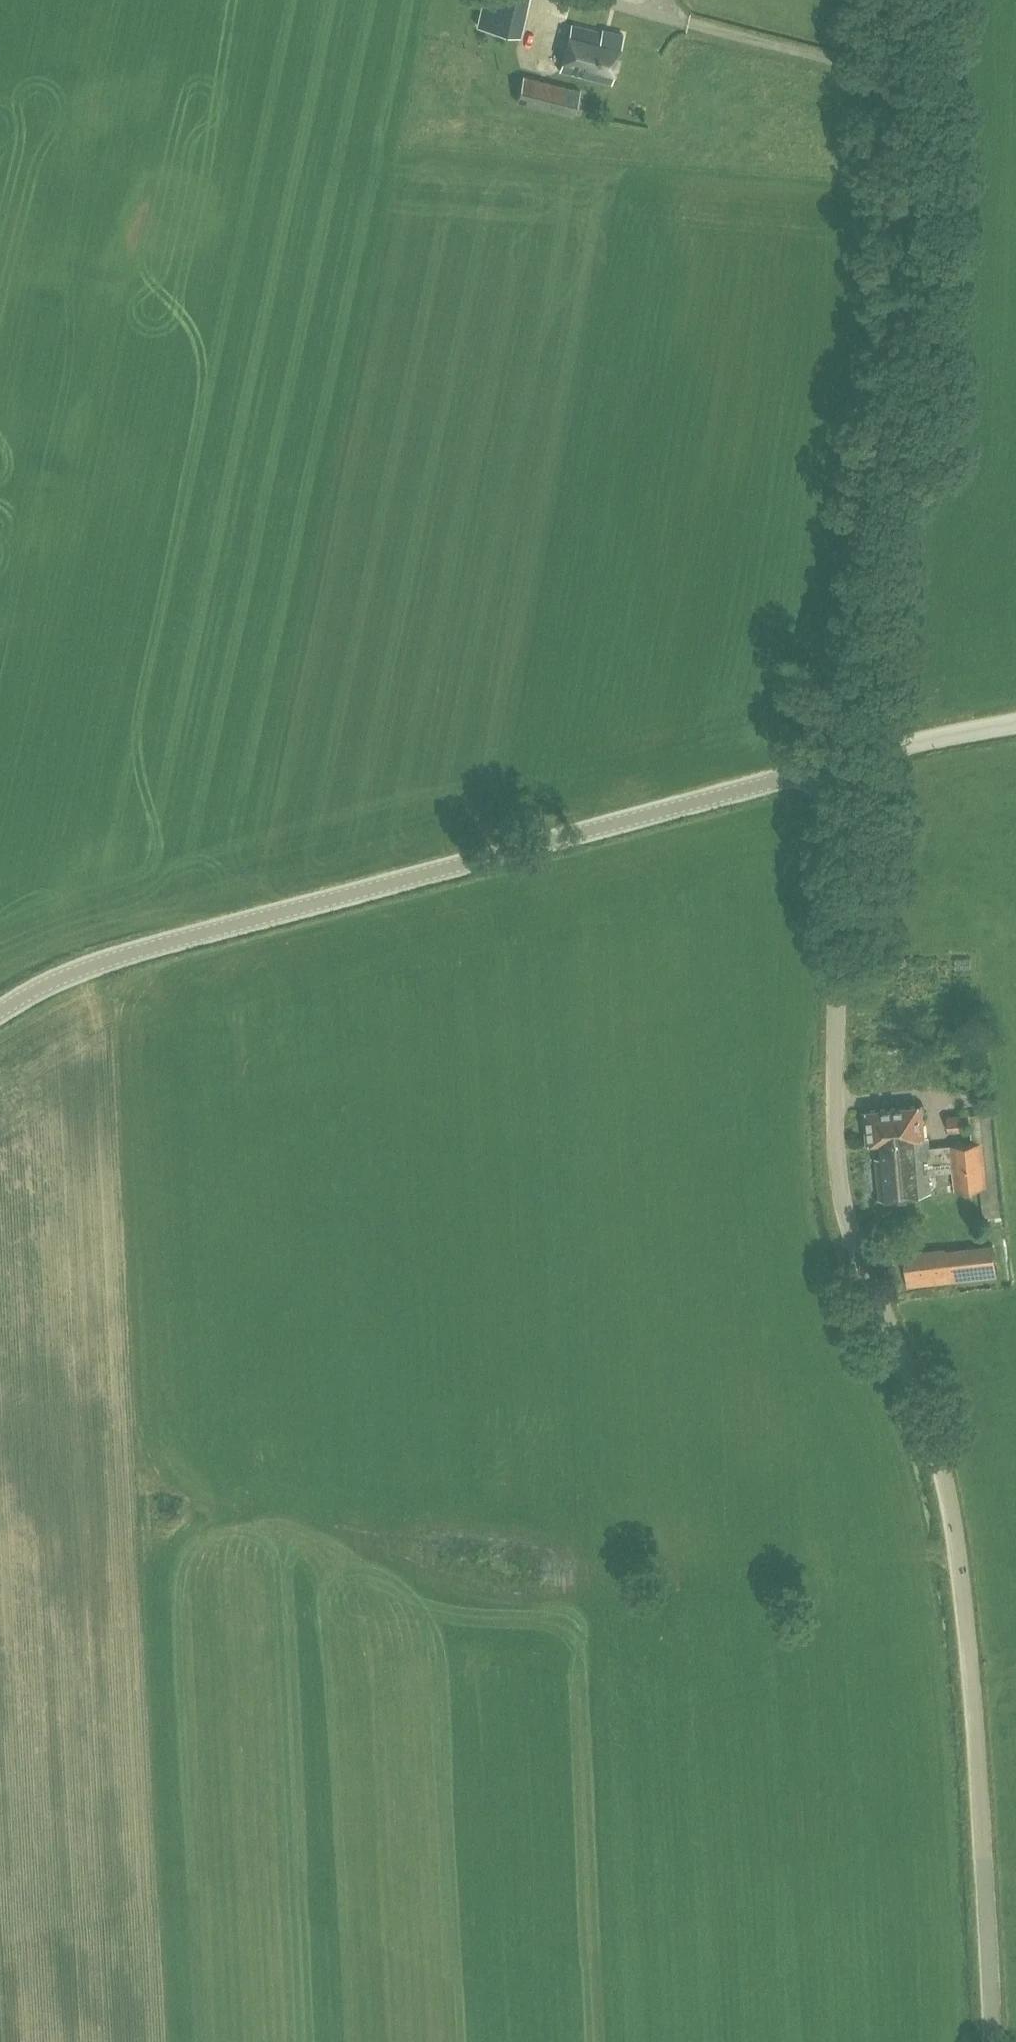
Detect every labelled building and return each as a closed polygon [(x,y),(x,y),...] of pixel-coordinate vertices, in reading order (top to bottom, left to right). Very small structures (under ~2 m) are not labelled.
[(529,0),(483,0),(477,25),(520,35),(529,0)] [(561,69),(611,82),(623,35),(572,22),(561,69)] [(516,101),(573,116),(581,89),(524,74),(516,101)] [(981,1187),(982,1200),(1000,1198),(991,1111),(963,1114),(965,1130),(971,1130),(972,1142),(926,1146),(921,1104),(864,1110),(868,1142),(881,1141),(883,1156),(877,1156),(881,1197),(930,1192),(928,1173),(953,1171),(955,1190),(981,1187)] [(963,1114),(947,1115),(949,1132),(965,1130),(963,1114)] [(905,1251),(908,1285),(929,1283),(929,1285),(997,1277),(994,1243),(945,1248),(946,1247),(905,1251)]
